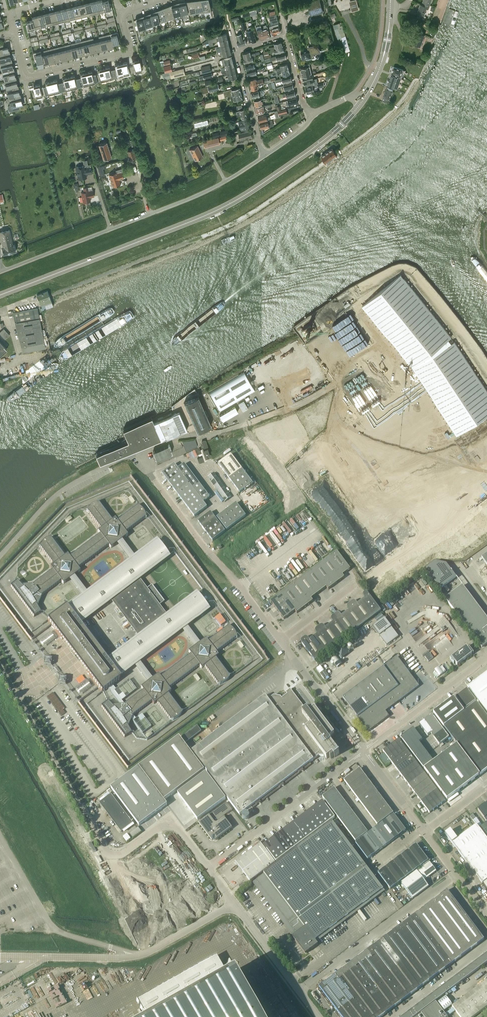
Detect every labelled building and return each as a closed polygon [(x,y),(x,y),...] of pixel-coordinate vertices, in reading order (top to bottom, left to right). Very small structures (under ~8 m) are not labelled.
[(104,12),(105,11),(102,2),(102,0),(99,0),(96,1),(99,13),(104,12)] [(108,0),(102,2),(105,11),(104,12),(112,10),(110,3),(109,4),(108,0)] [(200,0),(193,1),(196,12),(203,11),(200,0)] [(203,11),(211,10),(209,2),(208,0),(200,0),(203,11)] [(308,3),(312,17),(324,13),(320,0),(319,0),(308,3)] [(357,8),(357,10),(358,10),(355,0),(355,1),(350,2),(352,9),(349,9),(349,11),(356,9),(357,8)] [(96,1),(90,2),(93,14),(99,13),(96,1)] [(196,12),(193,1),(185,2),(188,13),(196,12)] [(87,16),(93,14),(90,2),(84,4),(87,16)] [(188,13),(185,2),(178,3),(181,14),(188,13)] [(181,14),(178,3),(171,5),(174,17),(181,14)] [(422,4),(420,3),(417,13),(418,13),(417,17),(422,19),(423,15),(424,15),(426,8),(428,9),(430,5),(428,4),(428,5),(426,4),(425,5),(422,4)] [(84,4),(78,5),(81,17),(87,16),(84,4)] [(75,19),(81,17),(78,5),(72,7),(75,19)] [(174,17),(171,5),(164,8),(167,20),(174,17)] [(72,7),(67,8),(70,20),(75,19),(72,7)] [(64,22),(70,20),(67,8),(61,10),(64,22)] [(167,20),(164,8),(156,11),(159,22),(167,20)] [(61,10),(55,11),(58,23),(64,22),(61,10)] [(52,25),(58,23),(55,11),(49,13),(52,25)] [(159,22),(156,11),(149,14),(152,25),(159,22)] [(49,13),(43,14),(46,26),(52,25),(49,13)] [(41,28),(46,26),(43,14),(38,16),(41,28)] [(149,14),(142,16),(145,28),(152,25),(149,14)] [(268,28),(268,29),(270,36),(272,36),(277,34),(277,33),(281,31),(279,27),(277,22),(278,22),(277,20),(277,19),(276,16),(276,14),(269,16),(271,24),(269,24),(270,27),(268,28)] [(31,17),(32,19),(35,29),(41,28),(38,16),(31,17)] [(145,28),(142,16),(135,19),(136,22),(138,31),(143,28),(145,28)] [(35,29),(32,19),(26,21),(27,24),(26,25),(27,31),(35,29)] [(341,22),(334,25),(342,52),(349,49),(341,22)] [(264,27),(262,28),(265,38),(270,36),(268,29),(268,28),(268,26),(267,26),(266,25),(264,25),(264,27)] [(249,30),(246,31),(250,42),(252,41),(252,42),(256,40),(253,29),(252,26),(248,28),(249,30)] [(261,26),(256,27),(257,31),(260,39),(265,38),(262,28),(261,26)] [(110,34),(113,44),(119,42),(118,39),(119,38),(118,32),(110,34)] [(421,42),(424,43),(426,39),(423,38),(424,34),(417,32),(413,43),(420,46),(421,42)] [(242,33),(237,35),(239,40),(237,41),(239,46),(246,43),(245,38),(245,39),(244,36),(243,37),(242,33)] [(110,34),(104,35),(107,47),(113,46),(113,44),(110,34)] [(102,49),(107,47),(104,35),(98,37),(99,39),(102,49)] [(90,52),(96,50),(93,40),(93,38),(87,40),(90,52)] [(99,39),(93,40),(96,50),(102,49),(99,39)] [(87,40),(81,41),(84,53),(90,52),(87,40)] [(76,45),(78,55),(84,53),(81,41),(75,43),(76,45)] [(283,46),(283,47),(281,41),(274,43),(275,46),(269,48),(271,52),(275,51),(276,53),(285,51),(283,46)] [(9,53),(10,53),(8,48),(7,44),(7,43),(0,45),(0,55),(9,53)] [(75,43),(70,44),(70,46),(72,56),(78,55),(76,45),(75,43)] [(70,44),(64,46),(67,58),(72,56),(70,46),(70,44)] [(230,49),(229,44),(221,46),(219,46),(219,48),(216,48),(217,52),(220,51),(222,51),(230,49)] [(308,47),(309,50),(301,52),(302,59),(307,58),(307,60),(311,58),(313,58),(312,52),(316,51),(314,45),(308,47)] [(61,59),(67,58),(64,46),(58,47),(61,59)] [(58,47),(52,48),(55,61),(61,59),(58,47)] [(46,50),(49,62),(55,61),(52,48),(46,50)] [(49,62),(46,50),(40,51),(43,61),(43,64),(49,62)] [(37,63),(43,61),(40,51),(33,53),(34,60),(36,59),(37,63)] [(276,56),(269,57),(268,51),(263,52),(266,61),(277,58),(277,60),(286,58),(285,54),(276,56)] [(11,61),(11,62),(12,61),(11,57),(10,57),(9,53),(0,55),(0,64),(11,61)] [(133,66),(131,66),(132,73),(135,72),(141,71),(141,70),(142,70),(142,69),(142,68),(142,67),(141,67),(140,67),(138,60),(138,59),(135,60),(135,59),(132,60),(133,66)] [(11,62),(11,61),(0,64),(0,66),(2,73),(13,70),(14,70),(13,65),(12,66),(11,62)] [(129,74),(132,73),(131,66),(128,67),(126,62),(123,62),(124,63),(121,64),(124,75),(129,74)] [(233,62),(225,64),(226,67),(221,68),(221,71),(235,67),(233,62)] [(280,67),(273,69),(274,72),(278,71),(289,68),(288,63),(280,65),(280,67)] [(117,77),(124,75),(121,64),(118,65),(117,64),(114,65),(115,68),(113,69),(115,77),(117,77)] [(106,67),(103,68),(106,80),(115,78),(115,77),(113,69),(110,70),(109,66),(106,67)] [(300,68),(303,77),(312,75),(310,66),(300,68)] [(264,67),(259,68),(247,72),(248,76),(257,74),(256,72),(260,71),(265,70),(264,67)] [(404,70),(394,67),(392,73),(402,76),(404,70)] [(98,74),(96,75),(97,82),(100,81),(106,80),(103,68),(100,69),(100,68),(97,69),(98,74)] [(183,68),(163,73),(165,79),(185,75),(183,68)] [(15,79),(16,79),(15,74),(14,74),(13,70),(2,73),(4,82),(15,79)] [(89,72),(86,73),(89,84),(94,83),(97,82),(96,75),(95,73),(92,74),(92,70),(89,71),(89,72)] [(81,79),(78,79),(80,86),(82,86),(89,84),(86,73),(83,73),(82,73),(80,73),(81,79)] [(392,74),(390,80),(399,83),(401,77),(397,76),(392,74)] [(71,76),(68,77),(71,89),(77,87),(80,86),(78,79),(75,80),(74,75),(71,75),(71,76)] [(64,90),(71,89),(68,77),(65,78),(65,77),(62,78),(63,81),(60,82),(62,91),(64,90)] [(17,83),(16,79),(15,79),(4,82),(6,90),(18,88),(17,83)] [(54,81),(51,81),(54,93),(59,92),(59,91),(62,91),(60,82),(58,83),(57,79),(54,80),(54,81)] [(268,80),(250,85),(251,90),(259,88),(258,85),(269,82),(268,80)] [(397,88),(399,83),(390,80),(388,85),(393,87),(397,88)] [(47,95),(54,93),(51,81),(48,82),(48,81),(45,82),(46,86),(43,86),(43,88),(45,95),(47,95)] [(41,96),(45,95),(43,88),(41,89),(39,84),(36,84),(36,85),(33,86),(35,93),(34,94),(34,95),(34,96),(34,97),(35,97),(36,97),(41,96)] [(313,85),(305,87),(307,93),(314,91),(313,87),(318,86),(317,84),(313,85)] [(385,94),(382,100),(388,102),(389,98),(393,89),(387,87),(387,88),(386,89),(386,90),(386,92),(385,93),(385,94)] [(20,96),(20,97),(21,96),(19,92),(18,88),(6,90),(8,99),(20,96)] [(226,97),(229,96),(241,93),(240,88),(236,89),(235,89),(232,90),(232,89),(231,89),(224,91),(226,97)] [(21,100),(20,97),(20,96),(8,99),(10,105),(8,106),(8,108),(8,109),(9,111),(11,111),(20,109),(19,106),(23,105),(22,100),(21,100)] [(266,98),(254,101),(255,106),(263,104),(262,101),(266,100),(266,98)] [(267,105),(256,108),(257,113),(265,111),(265,110),(268,110),(268,107),(271,106),(271,104),(267,105)] [(242,118),(247,117),(245,109),(236,111),(238,117),(241,116),(242,118)] [(247,119),(242,120),(242,121),(239,121),(241,130),(244,129),(244,130),(250,128),(247,119)] [(240,139),(239,139),(240,142),(244,141),(243,138),(252,136),(250,130),(239,133),(240,139)] [(106,142),(99,144),(104,160),(106,159),(109,158),(111,157),(110,151),(108,146),(106,142)] [(189,149),(195,160),(203,156),(197,145),(189,149)] [(332,148),(326,152),(331,159),(337,154),(335,151),(332,148)] [(133,149),(127,151),(130,159),(136,157),(133,149)] [(326,162),(331,159),(326,152),(321,155),(324,159),(323,159),(325,162),(326,162)] [(76,167),(78,179),(86,178),(86,174),(92,173),(91,164),(76,167)] [(97,168),(100,175),(104,174),(103,169),(106,167),(105,164),(97,167),(97,168)] [(121,171),(117,173),(116,172),(109,174),(113,187),(120,184),(119,180),(124,178),(121,171)] [(83,203),(90,201),(90,197),(94,196),(93,190),(92,190),(91,186),(83,188),(84,192),(81,192),(83,203)] [(0,243),(0,247),(1,247),(2,247),(3,254),(15,251),(16,251),(15,251),(14,244),(12,245),(9,230),(0,232),(0,236),(1,243),(0,243)] [(50,297),(47,290),(37,295),(39,301),(42,307),(40,308),(40,310),(43,309),(53,305),(50,297)] [(13,313),(13,314),(16,328),(23,352),(31,350),(32,353),(38,352),(37,349),(45,347),(37,308),(13,313)] [(4,328),(0,331),(0,333),(5,339),(9,335),(4,328)] [(407,374),(414,377),(416,372),(417,370),(410,367),(407,374)] [(255,391),(244,372),(210,392),(220,411),(255,391)] [(435,378),(434,379),(436,380),(435,384),(436,384),(436,387),(441,388),(443,380),(435,378)] [(197,431),(211,425),(198,396),(184,402),(197,431)] [(154,423),(161,439),(161,440),(166,438),(166,439),(187,429),(179,411),(154,423)] [(161,439),(154,423),(152,419),(123,430),(128,442),(96,455),(100,464),(132,451),(133,451),(133,450),(133,449),(133,448),(135,447),(135,449),(136,449),(137,449),(161,439),(161,440),(161,439)] [(156,458),(171,451),(169,444),(153,451),(156,458)] [(186,452),(188,458),(202,452),(200,447),(186,452)] [(240,493),(253,483),(231,454),(218,464),(240,493)] [(178,469),(174,464),(162,474),(194,517),(207,507),(204,503),(210,498),(184,464),(178,469)] [(225,502),(231,497),(214,473),(208,477),(225,502)] [(53,565),(50,567),(52,570),(33,584),(32,585),(22,586),(17,581),(10,586),(34,617),(41,612),(37,606),(41,597),(42,596),(61,581),(63,584),(70,579),(83,597),(68,608),(66,606),(47,620),(51,625),(62,640),(64,638),(76,655),(91,644),(79,627),(81,626),(79,623),(111,599),(140,637),(108,661),(106,659),(104,660),(95,648),(80,659),(89,671),(87,673),(98,688),(101,693),(120,678),(119,676),(134,664),(148,682),(141,687),(143,690),(124,705),(122,705),(112,706),(107,701),(100,706),(124,738),(131,732),(128,726),(132,717),(132,716),(151,701),(154,704),(157,702),(169,719),(170,721),(172,720),(174,720),(176,719),(178,717),(180,716),(181,714),(182,712),(181,711),(168,694),(171,692),(168,689),(199,666),(201,669),(204,666),(217,684),(217,685),(219,685),(221,684),(224,683),(225,681),(227,680),(228,678),(229,676),(228,675),(215,658),(218,656),(216,653),(235,638),(236,638),(236,636),(235,633),(233,631),(232,629),(229,627),(227,626),(227,627),(207,642),(205,639),(198,644),(185,626),(207,609),(196,594),(166,617),(158,607),(164,602),(152,585),(145,590),(137,579),(168,556),(157,542),(134,559),(120,541),(127,536),(125,533),(144,518),(146,518),(145,516),(145,514),(143,512),(142,510),(140,508),(139,507),(137,506),(136,507),(117,521),(115,518),(112,521),(99,503),(98,502),(96,502),(94,503),(92,504),(90,506),(89,507),(87,509),(86,511),(88,512),(100,529),(97,531),(100,534),(69,557),(67,554),(64,556),(51,539),(51,538),(48,538),(46,539),(44,541),(42,543),(40,545),(39,547),(40,548),(53,565)] [(236,503),(217,518),(227,531),(246,516),(236,503)] [(213,541),(225,532),(211,512),(198,522),(213,541)] [(342,575),(350,569),(337,551),(329,557),(342,575)] [(342,575),(329,557),(321,563),(336,584),(344,578),(342,575)] [(456,578),(446,564),(435,562),(424,571),(439,591),(456,578)] [(328,590),(336,584),(321,563),(313,569),(327,587),(326,587),(328,590)] [(311,599),(326,587),(327,587),(313,569),(297,581),(311,599)] [(311,599),(297,581),(289,587),(305,607),(313,601),(311,599)] [(462,586),(445,599),(475,639),(482,649),(486,645),(486,619),(462,586)] [(297,613),(305,607),(289,587),(282,593),(288,602),(295,611),(297,613)] [(373,617),(381,611),(366,591),(364,593),(363,595),(364,596),(365,598),(361,601),(373,617)] [(277,610),(288,602),(282,593),(270,601),(277,610)] [(365,623),(373,617),(361,601),(357,604),(356,602),(354,601),(352,602),(350,603),(365,623)] [(284,619),(295,611),(288,602),(277,610),(284,619)] [(357,629),(365,623),(350,603),(348,605),(347,607),(348,608),(349,610),(345,613),(357,629)] [(349,635),(357,629),(345,613),(341,616),(340,614),(338,613),(336,614),(334,615),(349,635)] [(341,641),(349,635),(334,615),(332,617),(331,619),(332,620),(333,622),(329,625),(341,641)] [(384,618),(372,627),(387,646),(399,637),(384,618)] [(333,647),(341,641),(329,625),(325,628),(324,626),(322,625),(320,626),(318,627),(333,647)] [(325,653),(333,647),(318,627),(316,629),(315,631),(316,632),(317,634),(313,637),(325,653)] [(53,640),(49,635),(38,643),(42,648),(53,640)] [(315,661),(325,653),(313,637),(309,640),(308,638),(306,637),(304,638),(302,640),(301,641),(301,643),(315,661)] [(341,659),(349,652),(343,644),(335,651),(341,659)] [(469,648),(468,649),(466,647),(450,659),(450,658),(450,659),(454,664),(454,663),(455,663),(457,665),(473,653),(473,654),(474,653),(469,648)] [(429,653),(425,657),(428,662),(433,658),(429,653)] [(386,712),(419,687),(397,657),(343,698),(369,732),(389,717),(386,712)] [(50,666),(51,659),(44,658),(43,665),(50,666)] [(321,665),(317,668),(324,678),(328,675),(321,665)] [(433,673),(437,678),(446,672),(442,667),(433,673)] [(468,688),(486,713),(486,673),(468,688)] [(65,685),(66,678),(59,677),(58,684),(65,685)] [(88,687),(86,683),(76,690),(79,694),(88,687)] [(307,710),(307,711),(290,689),(286,693),(287,694),(282,698),(281,697),(274,696),(268,700),(265,696),(191,751),(240,815),(314,760),(313,760),(319,756),(324,756),(327,759),(329,757),(331,759),(334,757),(335,758),(340,754),(330,742),(333,740),(332,737),(335,735),(315,709),(312,711),(311,709),(308,712),(307,710)] [(465,709),(476,701),(467,689),(456,697),(465,709)] [(47,697),(57,709),(61,707),(51,694),(47,697)] [(443,727),(453,719),(464,711),(454,698),(443,706),(433,714),(443,727)] [(477,703),(464,712),(464,711),(453,719),(443,727),(457,745),(456,745),(479,776),(486,770),(486,717),(477,703)] [(434,737),(443,730),(432,715),(419,724),(428,736),(431,734),(434,737)] [(186,743),(201,732),(197,726),(181,738),(186,743)] [(419,743),(422,740),(413,728),(401,738),(412,753),(422,746),(419,743)] [(439,745),(449,738),(443,730),(434,737),(439,745)] [(204,771),(188,749),(179,737),(140,767),(165,800),(204,771)] [(403,754),(407,751),(399,739),(395,742),(403,754)] [(399,757),(403,754),(395,742),(391,745),(399,757)] [(395,760),(399,757),(391,745),(387,748),(395,760)] [(479,776),(456,745),(424,769),(447,800),(479,776)] [(423,769),(433,761),(422,746),(412,753),(423,769)] [(391,763),(395,760),(387,748),(383,751),(391,763)] [(396,768),(412,756),(407,751),(403,754),(399,757),(395,760),(391,763),(396,768)] [(400,774),(416,762),(412,756),(396,768),(400,774)] [(424,773),(420,768),(416,762),(400,774),(408,785),(424,773)] [(164,801),(165,800),(140,767),(111,788),(139,826),(167,805),(164,801)] [(94,770),(93,771),(100,780),(104,777),(97,768),(94,770)] [(349,787),(365,775),(360,769),(344,781),(349,787)] [(198,820),(226,799),(206,773),(178,794),(198,820)] [(413,791),(429,779),(424,773),(408,785),(413,791)] [(353,794),(369,782),(365,775),(349,787),(353,794)] [(417,796),(433,784),(429,779),(413,791),(417,796)] [(358,800),(374,788),(369,782),(353,794),(358,800)] [(429,796),(433,793),(437,790),(433,784),(417,796),(421,802),(425,799),(429,796)] [(326,803),(339,794),(334,788),(322,797),(326,803)] [(363,806),(379,794),(374,788),(358,800),(363,806)] [(441,804),(445,801),(437,790),(433,793),(441,804)] [(437,807),(441,804),(433,793),(429,796),(437,807)] [(121,832),(133,823),(111,794),(99,803),(104,809),(108,815),(121,832)] [(331,808),(343,799),(339,794),(326,803),(331,808)] [(368,813),(384,801),(379,794),(363,806),(368,813)] [(434,810),(437,807),(429,796),(425,799),(434,810)] [(335,814),(347,805),(343,799),(331,808),(335,814)] [(429,813),(434,810),(425,799),(421,802),(429,813)] [(330,821),(335,818),(323,801),(317,805),(330,821)] [(373,819),(389,807),(384,801),(368,813),(373,819)] [(224,817),(232,810),(226,802),(199,823),(210,838),(217,839),(232,828),(224,817)] [(478,810),(486,822),(486,803),(478,810)] [(325,825),(330,821),(317,805),(312,809),(325,825)] [(339,819),(351,810),(347,805),(335,814),(339,819)] [(377,825),(393,813),(389,807),(373,819),(377,825)] [(320,829),(325,825),(312,809),(308,812),(320,829)] [(343,825),(355,816),(351,810),(339,819),(343,825)] [(315,832),(320,829),(308,812),(303,816),(315,832)] [(391,842),(398,836),(406,831),(394,814),(378,826),(391,842)] [(476,816),(475,817),(473,814),(470,816),(475,823),(479,820),(476,816)] [(310,836),(315,832),(303,816),(298,820),(310,836)] [(347,830),(360,821),(355,816),(343,825),(347,830)] [(305,840),(310,836),(298,820),(293,823),(305,840)] [(351,836),(364,827),(360,821),(347,830),(351,836)] [(315,941),(383,889),(332,822),(264,873),(264,874),(254,882),(294,935),(293,937),(305,954),(318,944),(315,941)] [(300,844),(305,840),(293,823),(288,827),(300,844)] [(479,829),(476,825),(457,840),(450,830),(445,834),(452,843),(482,884),(486,880),(486,839),(479,828),(479,829)] [(383,848),(391,842),(378,826),(371,832),(383,848)] [(130,833),(133,837),(142,831),(139,827),(130,833)] [(296,847),(300,844),(288,827),(283,830),(296,847)] [(356,842),(368,832),(364,827),(351,836),(356,842)] [(291,850),(296,847),(283,830),(279,834),(291,850)] [(375,854),(383,848),(371,832),(363,837),(375,854)] [(286,854),(291,850),(279,834),(274,838),(286,854)] [(368,859),(375,854),(363,837),(355,843),(368,859)] [(280,859),(286,854),(274,838),(268,842),(280,859)] [(276,862),(280,859),(268,842),(263,845),(276,862)] [(250,881),(275,863),(260,843),(236,862),(250,881)] [(421,867),(429,861),(416,844),(409,850),(421,867)] [(413,872),(421,867),(409,850),(401,856),(413,872)] [(406,878),(413,872),(401,856),(393,862),(406,878)] [(398,884),(406,878),(393,862),(386,867),(398,884)] [(424,880),(436,871),(430,862),(418,872),(417,871),(413,873),(425,889),(429,886),(424,880)] [(390,890),(398,884),(386,867),(378,873),(390,890)] [(129,869),(122,873),(137,900),(147,894),(132,868),(129,869)] [(412,899),(425,889),(413,873),(401,883),(412,899)] [(450,928),(466,916),(447,891),(431,903),(450,928)] [(434,940),(450,928),(431,903),(415,915),(434,940)] [(440,948),(434,940),(415,915),(399,927),(418,952),(424,960),(440,948)] [(468,952),(484,940),(466,916),(450,928),(468,952)] [(402,964),(418,952),(399,927),(383,939),(402,964)] [(452,964),(468,952),(450,928),(434,940),(440,948),(452,964)] [(386,976),(402,964),(383,939),(367,951),(386,976)] [(436,976),(452,964),(440,948),(424,960),(436,976)] [(370,988),(386,976),(367,951),(351,963),(370,988)] [(436,976),(424,960),(418,952),(402,964),(420,988),(436,976)] [(227,977),(215,956),(164,985),(147,995),(135,1001),(144,1016),(249,1016),(227,977)] [(479,969),(485,964),(481,958),(474,963),(479,969)] [(354,1000),(370,988),(351,963),(335,975),(354,1000)] [(472,974),(479,969),(474,963),(467,968),(472,974)] [(404,1000),(420,988),(402,964),(386,976),(404,1000)] [(465,979),(472,974),(467,968),(461,973),(465,979)] [(459,984),(465,979),(461,973),(454,978),(459,984)] [(338,1012),(354,1000),(335,975),(319,987),(338,1012)] [(388,1012),(404,1000),(386,976),(370,988),(354,1000),(367,1016),(381,1016),(388,1012)] [(452,989),(459,984),(454,978),(447,983),(452,989)] [(486,1007),(486,980),(452,1006),(453,1008),(445,1014),(436,1002),(416,1016),(447,1016),(455,1011),(460,1016),(474,1016),(486,1007)] [(445,994),(452,989),(447,983),(441,988),(445,994)] [(439,999),(445,994),(441,988),(434,993),(439,999)] [(432,1004),(439,999),(434,993),(427,998),(432,1004)] [(448,999),(446,997),(445,996),(437,1002),(444,1011),(452,1005),(448,999)] [(425,1009),(432,1004),(427,998),(421,1003),(425,1009)] [(354,1000),(338,1012),(342,1016),(367,1016),(354,1000)] [(419,1014),(425,1009),(421,1003),(414,1008),(419,1014)] [(419,1014),(414,1008),(408,1013),(411,1016),(414,1016),(419,1014)]
